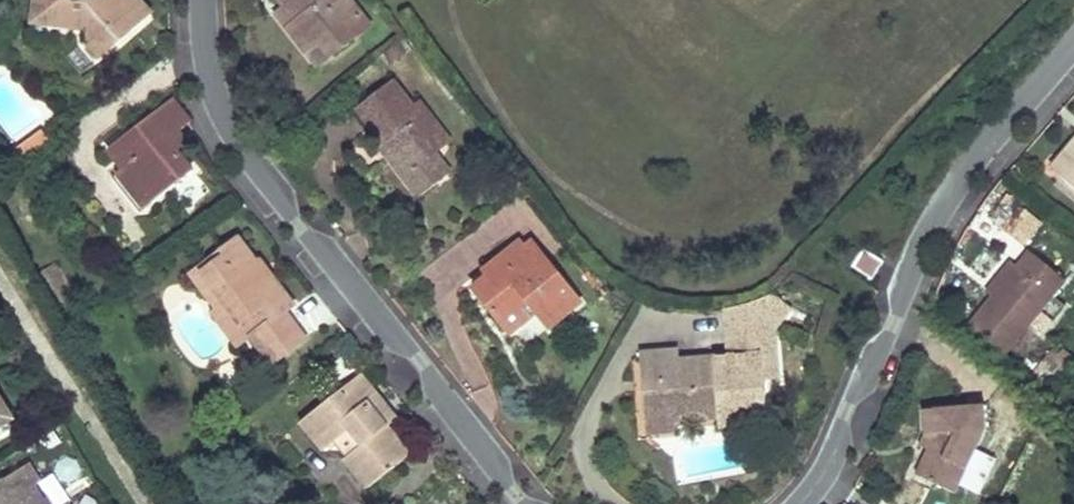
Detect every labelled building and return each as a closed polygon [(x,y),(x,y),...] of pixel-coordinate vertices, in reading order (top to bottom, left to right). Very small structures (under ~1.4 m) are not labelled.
[(34,22),(88,29),(87,41),(116,45),(139,25),(125,8),(133,1),(132,0),(37,0),(34,22)] [(125,8),(139,25),(152,14),(140,0),(134,0),(133,1),(125,8)] [(285,7),(297,22),(288,29),(306,52),(320,42),(331,55),(350,40),(342,30),(360,16),(348,0),(279,0),(285,7)] [(297,22),(285,7),(276,14),(288,29),(297,22)] [(368,26),(360,16),(342,30),(350,40),(368,26)] [(116,45),(87,41),(101,58),(116,45)] [(320,42),(306,52),(317,66),(331,55),(320,42)] [(384,143),(389,139),(412,168),(403,175),(420,197),(449,174),(434,154),(427,144),(442,134),(418,102),(411,107),(392,81),(357,108),(384,143)] [(190,123),(172,99),(109,148),(124,168),(112,177),(140,213),(193,171),(177,151),(168,139),(178,132),(190,123)] [(187,143),(178,132),(168,139),(177,151),(187,143)] [(442,134),(427,144),(434,154),(449,143),(442,134)] [(1052,168),(1073,187),(1073,142),(1052,168)] [(1022,244),(1040,222),(1009,195),(989,219),(1022,244)] [(255,261),(238,238),(191,275),(218,310),(213,313),(239,348),(252,338),(273,365),(306,339),(285,312),(294,306),(272,276),(267,279),(255,261)] [(523,248),(537,266),(545,260),(532,242),(523,248)] [(501,323),(528,301),(549,327),(579,302),(545,260),(537,266),(523,248),(518,243),(484,270),(488,275),(473,287),(501,323)] [(882,262),(862,250),(852,267),(871,279),(882,262)] [(1066,280),(1030,251),(1017,266),(992,297),(969,325),(1004,355),(1066,280)] [(267,279),(272,276),(258,259),(255,261),(267,279)] [(992,297),(1017,266),(1011,262),(987,292),(992,297)] [(74,293),(63,277),(46,289),(57,304),(74,293)] [(679,361),(640,364),(645,422),(674,419),(718,416),(719,426),(767,422),(764,381),(761,356),(775,355),(773,330),(790,308),(772,294),(761,299),(747,304),(734,307),(726,309),(730,357),(704,359),(705,368),(679,370),(679,361)] [(679,361),(678,351),(640,354),(640,364),(679,361)] [(777,380),(775,355),(761,356),(764,381),(777,380)] [(704,359),(679,361),(679,370),(705,368),(704,359)] [(365,381),(360,375),(344,388),(349,395),(365,381)] [(349,395),(344,388),(300,423),(327,457),(347,459),(369,488),(409,456),(387,427),(378,416),(372,422),(364,413),(380,399),(365,381),(349,395)] [(396,420),(380,399),(364,413),(372,422),(378,416),(387,427),(396,420)] [(7,421),(11,418),(0,400),(0,426),(7,421)] [(915,474),(955,493),(977,447),(986,429),(983,404),(922,410),(924,435),(935,434),(927,449),(915,474)] [(675,430),(674,419),(645,422),(646,432),(675,430)] [(12,428),(7,421),(0,426),(0,436),(12,428)] [(1007,427),(986,429),(977,447),(996,456),(1007,434),(1007,427)] [(927,449),(935,434),(924,435),(919,445),(927,449)] [(35,487),(42,483),(29,462),(0,480),(0,503),(49,503),(46,499),(43,501),(35,487)]
